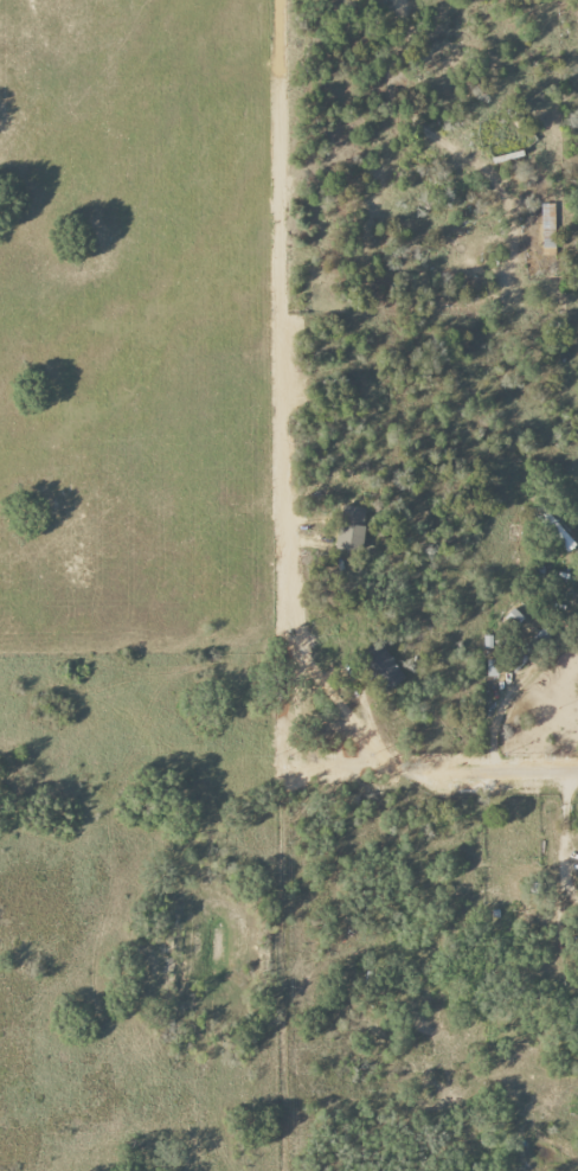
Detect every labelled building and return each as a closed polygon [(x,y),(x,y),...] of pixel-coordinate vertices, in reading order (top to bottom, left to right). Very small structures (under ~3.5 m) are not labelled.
[(542,256),(555,256),(555,204),(541,205),(542,256)] [(338,549),(363,550),(365,507),(340,506),(338,549)] [(567,553),(577,545),(544,507),(535,514),(567,553)] [(504,619),(514,629),(524,618),(515,609),(504,619)] [(383,693),(405,679),(380,641),(358,655),(383,693)]
